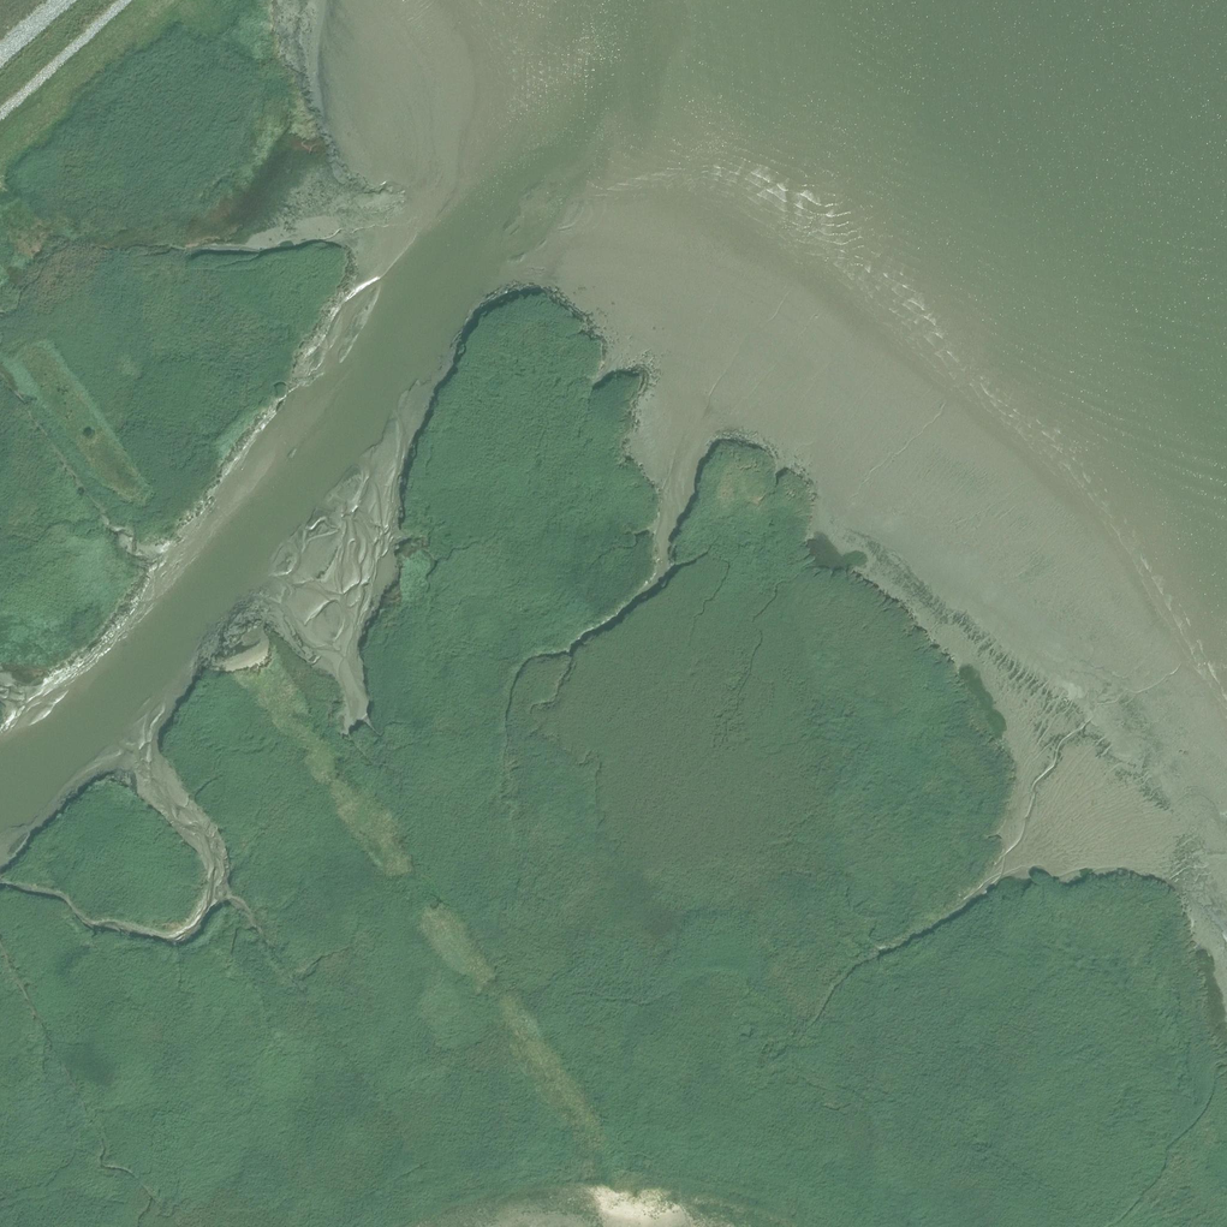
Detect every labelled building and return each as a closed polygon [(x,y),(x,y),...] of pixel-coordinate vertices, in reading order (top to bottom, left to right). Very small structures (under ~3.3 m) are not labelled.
[(401,610),(400,597),(383,598),(384,611),(401,610)] [(1005,836),(996,839),(999,847),(1008,844),(1005,836)]
